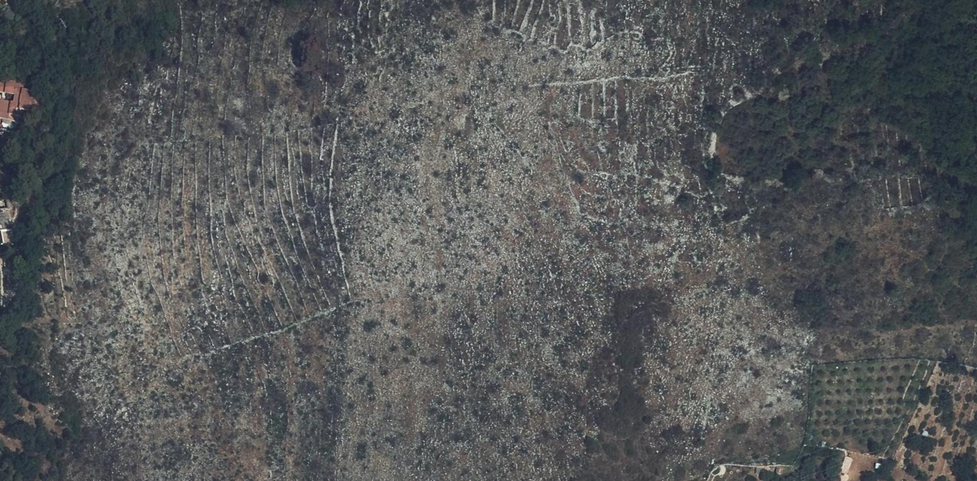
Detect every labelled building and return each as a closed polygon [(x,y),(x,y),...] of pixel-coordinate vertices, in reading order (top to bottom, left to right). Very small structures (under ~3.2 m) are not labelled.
[(12,85),(13,79),(0,77),(0,96),(3,97),(10,98),(9,104),(2,103),(0,103),(0,128),(1,122),(16,124),(17,121),(25,122),(25,120),(32,121),(33,115),(41,117),(44,102),(35,101),(36,96),(20,94),(21,86),(12,85)] [(12,231),(9,211),(0,212),(0,233),(12,231)]
